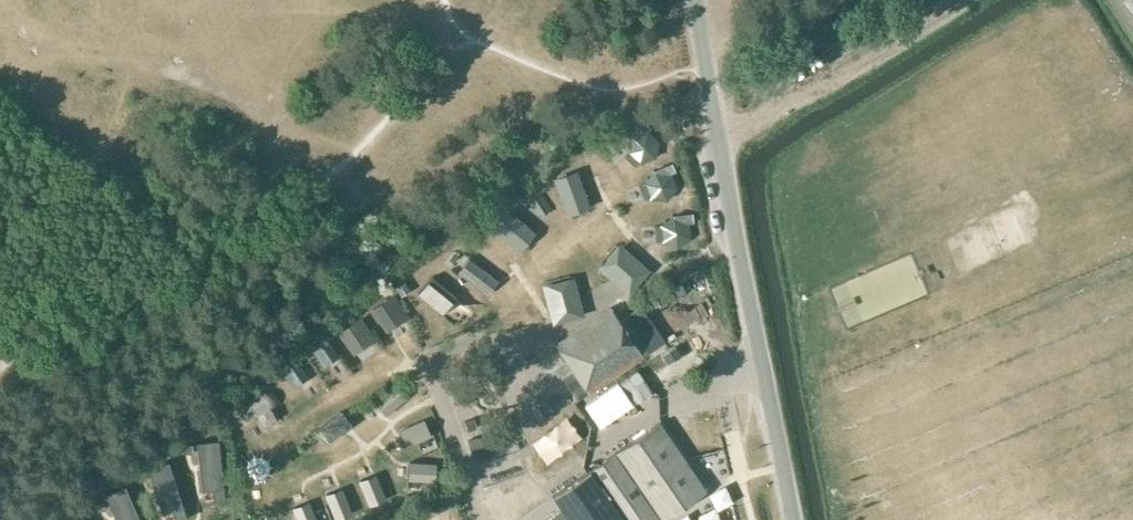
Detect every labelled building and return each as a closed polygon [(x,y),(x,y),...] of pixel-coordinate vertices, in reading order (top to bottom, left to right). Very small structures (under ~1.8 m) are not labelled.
[(553,419),(643,358),(646,361),(687,333),(660,293),(619,321),(611,308),(555,346),(564,359),(529,383),(553,419)] [(409,316),(394,294),(371,310),(386,332),(409,316)] [(353,355),(376,340),(361,316),(338,332),(353,355)] [(324,366),(339,356),(328,340),(313,351),(324,366)] [(294,388),(309,378),(298,362),(283,372),(294,388)] [(543,519),(634,519),(653,508),(661,519),(663,519),(706,491),(659,421),(552,495),(561,508),(543,519)]
